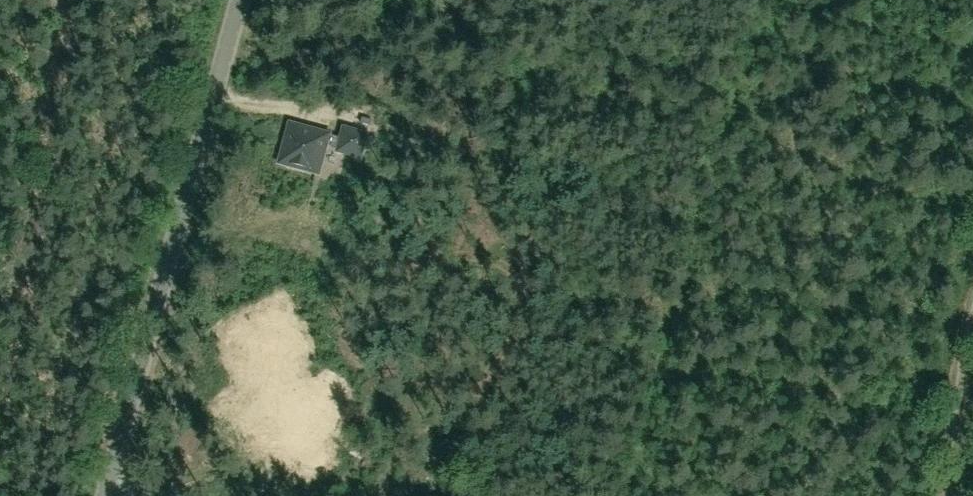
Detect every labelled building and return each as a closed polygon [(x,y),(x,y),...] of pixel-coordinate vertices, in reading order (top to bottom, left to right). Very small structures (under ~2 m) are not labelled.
[(289,124),(282,152),(282,155),(282,159),(284,162),(287,164),(290,166),(318,174),(326,145),(338,148),(337,151),(360,158),(362,151),(366,136),(366,134),(343,128),(340,139),(328,135),(328,134),(289,124)] [(375,139),(366,136),(362,151),(371,153),(375,139)]
